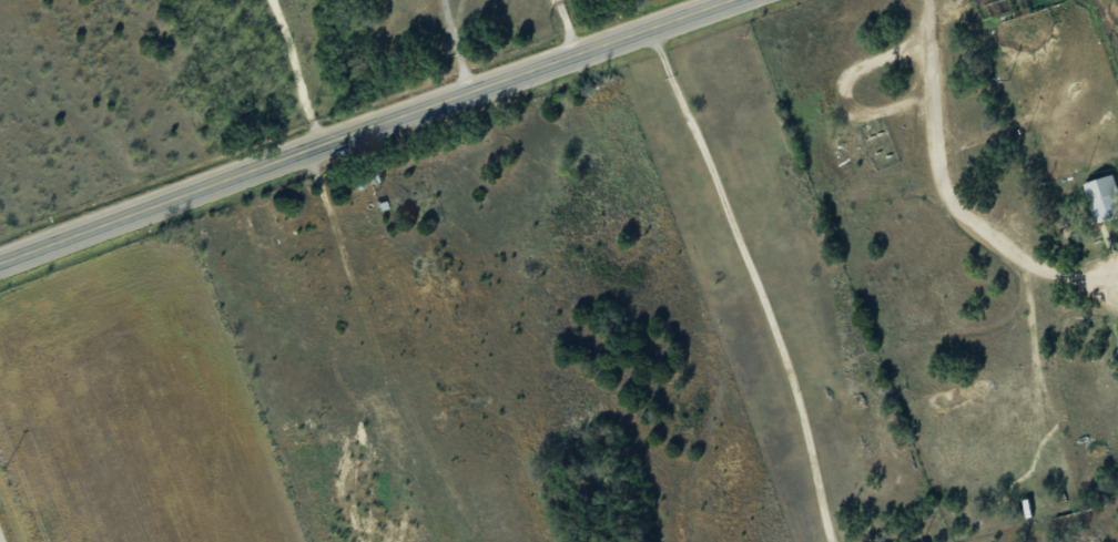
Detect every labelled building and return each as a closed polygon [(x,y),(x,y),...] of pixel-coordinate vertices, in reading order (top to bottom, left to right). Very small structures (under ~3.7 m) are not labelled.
[(1086,181),(1094,219),(1116,214),(1112,195),(1117,194),(1113,175),(1086,181)]
